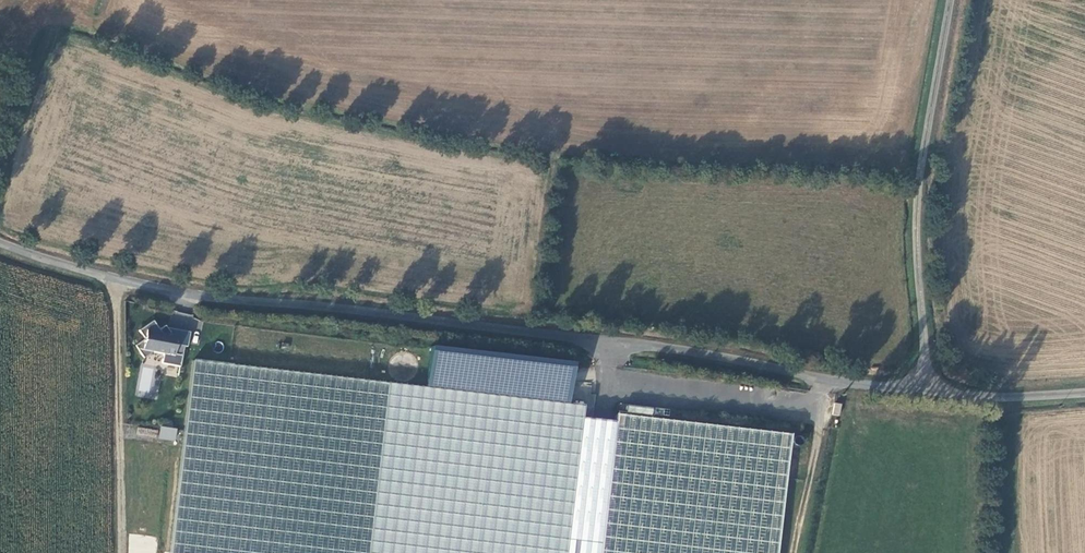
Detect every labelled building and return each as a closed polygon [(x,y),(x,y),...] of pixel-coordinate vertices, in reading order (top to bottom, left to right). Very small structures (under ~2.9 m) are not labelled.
[(192,331),(196,317),(172,311),(168,326),(192,331)] [(144,338),(134,345),(142,357),(152,351),(173,355),(173,353),(181,355),(183,345),(175,343),(166,342),(167,336),(163,335),(160,332),(152,320),(138,330),(144,338)] [(175,343),(176,335),(160,332),(163,335),(167,336),(166,342),(175,343)] [(192,361),(170,552),(566,552),(581,416),(582,405),(192,361)] [(137,397),(154,398),(158,367),(140,365),(137,397)] [(833,403),(832,415),(840,416),(842,404),(833,403)] [(615,413),(614,420),(599,552),(776,552),(789,433),(615,413)] [(614,420),(581,416),(566,552),(599,552),(614,420)] [(158,439),(175,441),(177,428),(160,426),(158,439)] [(157,438),(158,429),(137,427),(136,436),(157,438)] [(157,536),(130,534),(128,552),(156,552),(157,536)]
